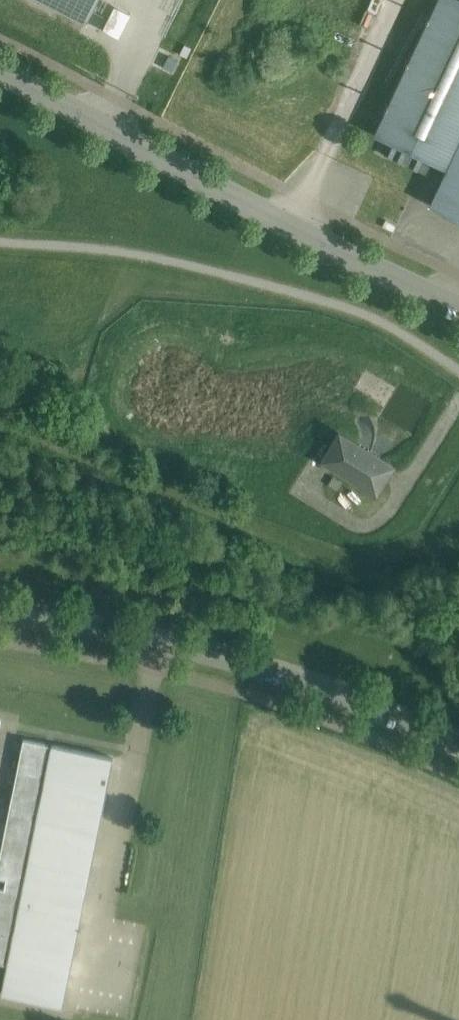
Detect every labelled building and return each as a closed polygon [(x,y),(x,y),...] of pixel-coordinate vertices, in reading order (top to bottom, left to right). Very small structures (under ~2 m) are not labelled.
[(85,16),(92,0),(50,0),(85,16)] [(374,134),(446,168),(458,142),(458,0),(437,0),(374,134)] [(100,27),(116,34),(127,11),(111,4),(100,27)] [(430,203),(444,210),(446,216),(458,222),(458,142),(446,168),(430,203)] [(432,166),(388,145),(384,154),(428,174),(432,166)] [(391,465),(340,434),(324,459),(376,490),(391,465)] [(342,480),(333,475),(328,483),(337,488),(342,480)] [(7,964),(52,745),(23,739),(0,855),(0,877),(6,878),(4,888),(0,887),(0,962),(7,964)] [(7,964),(1,994),(63,1006),(113,757),(52,745),(7,964)]
